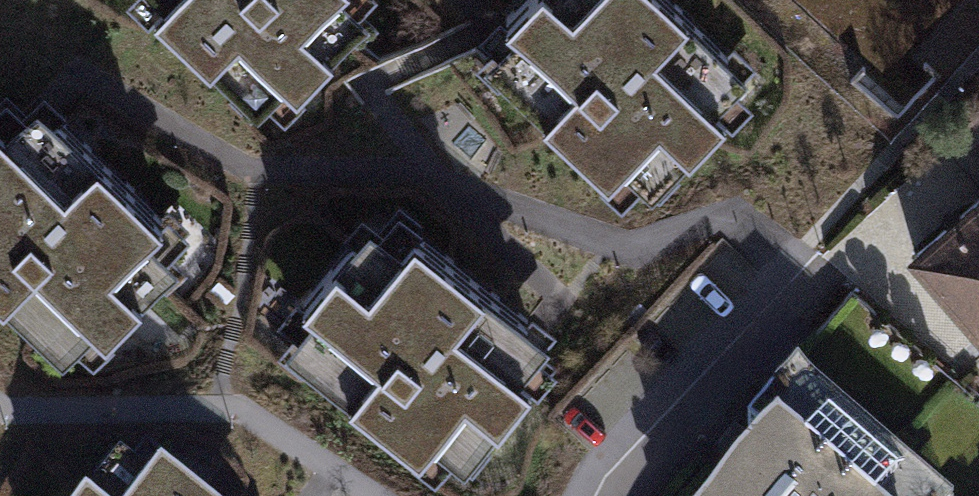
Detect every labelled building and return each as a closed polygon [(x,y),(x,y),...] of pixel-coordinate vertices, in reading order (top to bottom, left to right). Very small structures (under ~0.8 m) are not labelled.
[(157,1),(148,11),(252,107),(282,75),(293,86),(366,7),(359,0),(156,0),(157,1)] [(480,54),(606,175),(622,159),(652,189),(729,110),(718,99),(750,66),(682,0),(513,0),(507,6),(517,16),(480,54)] [(908,125),(978,44),(978,0),(776,0),(908,125)] [(59,355),(90,322),(100,332),(173,252),(143,224),(159,207),(49,106),(33,91),(1,125),(0,123),(0,301),(59,355)] [(911,248),(978,326),(978,190),(911,248)] [(399,238),(365,212),(299,296),(313,307),(282,347),(420,453),(431,439),(464,464),(531,377),(520,369),(549,330),(536,320),(411,224),(399,238)] [(715,495),(948,495),(798,368),(749,425),(764,438),(715,495)] [(158,478),(148,489),(115,462),(87,495),(180,495),(158,478)]
